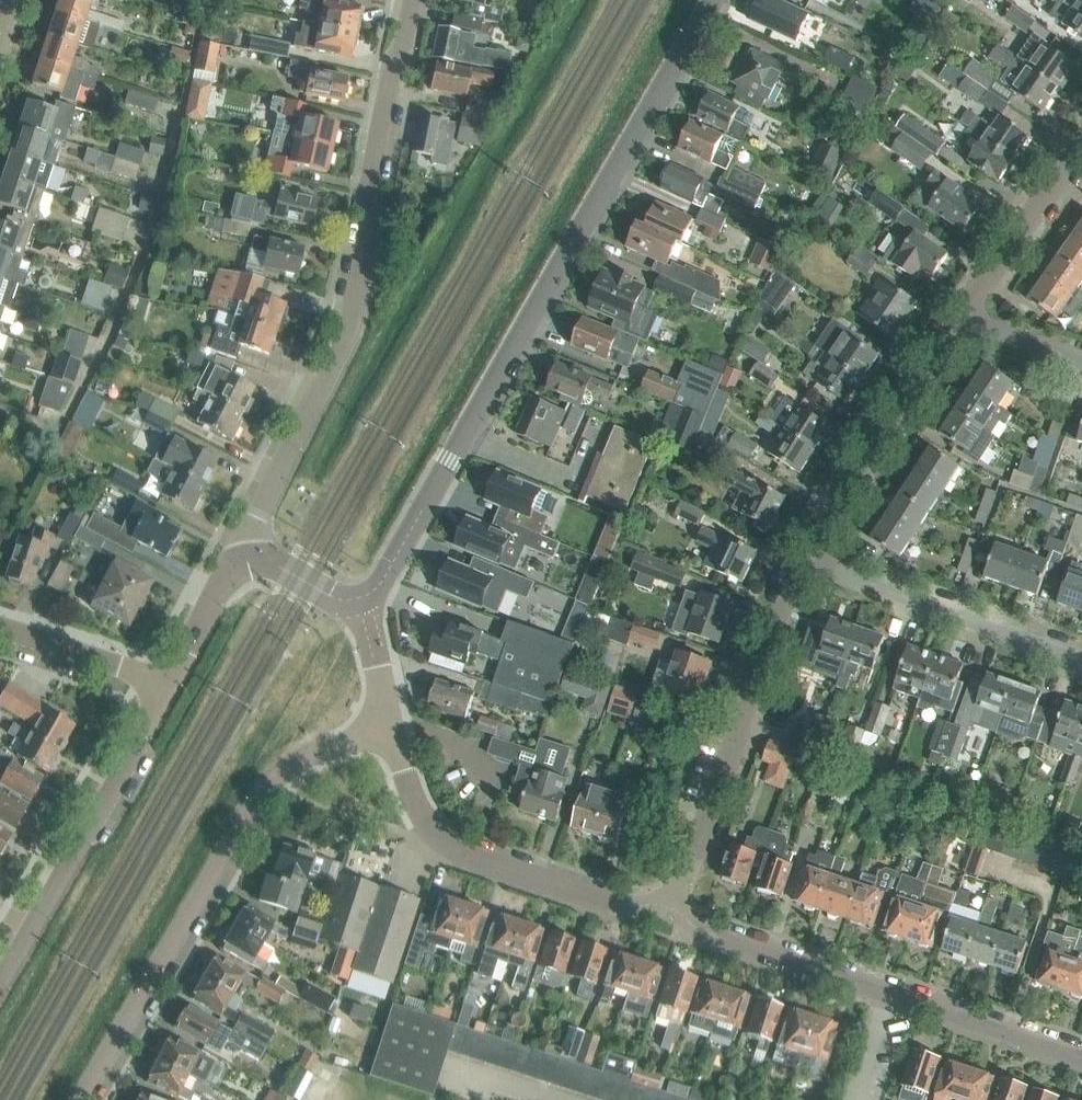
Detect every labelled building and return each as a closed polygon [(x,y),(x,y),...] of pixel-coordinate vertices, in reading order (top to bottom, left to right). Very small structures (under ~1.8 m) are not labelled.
[(100,25),(122,33),(125,25),(88,13),(92,0),(60,0),(57,11),(100,25)] [(320,27),(358,35),(360,21),(357,20),(359,7),(323,0),(323,1),(317,0),(299,0),(298,8),(304,10),(302,24),(320,27)] [(473,1),(470,16),(484,19),(484,20),(497,23),(500,6),(487,3),(488,0),(466,0),(473,1)] [(760,27),(784,39),(792,24),(806,31),(812,18),(799,12),(798,13),(772,0),(762,0),(750,22),(760,27)] [(1081,5),(1081,4),(1075,0),(1070,0),(1064,8),(1059,5),(1051,17),(1081,39),(1081,5)] [(1070,0),(1055,0),(1054,1),(1059,5),(1064,8),(1070,0)] [(183,24),(196,28),(200,10),(186,6),(183,24)] [(1035,23),(1013,8),(1006,19),(1028,34),(1035,23)] [(49,36),(78,45),(92,50),(100,25),(57,11),(49,36)] [(453,14),(451,28),(479,34),(482,20),(453,14)] [(187,27),(185,34),(194,36),(195,29),(187,27)] [(355,48),(358,35),(320,27),(318,40),(301,37),(299,50),(350,60),(352,48),(355,48)] [(483,52),(473,49),(475,36),(438,29),(432,57),(464,64),(509,73),(512,55),(483,49),(483,52)] [(904,33),(899,45),(919,54),(925,42),(911,36),(904,33)] [(49,36),(41,60),(96,78),(99,70),(87,66),(87,62),(74,58),(78,45),(49,36)] [(250,54),(288,62),(291,47),(253,39),(250,54)] [(215,76),(220,48),(198,44),(193,72),(215,76)] [(1030,70),(1060,90),(1060,89),(1063,91),(1074,74),(1072,73),(1076,66),(1047,46),(1030,70)] [(821,62),(847,73),(853,60),(828,48),(821,62)] [(1009,56),(997,48),(989,60),(998,66),(1002,60),(1005,62),(1009,56)] [(185,67),(188,55),(172,50),(168,62),(185,67)] [(734,83),(738,86),(733,96),(761,110),(766,100),(768,101),(780,78),(799,88),(804,78),(784,68),(785,66),(754,50),(748,62),(745,60),(734,83)] [(1010,74),(1018,62),(1009,56),(1005,62),(1002,60),(998,66),(1010,74)] [(902,59),(892,75),(907,85),(917,69),(902,59)] [(96,78),(41,60),(33,85),(61,94),(60,98),(75,103),(81,86),(94,91),(98,79),(96,78)] [(347,80),(314,73),(316,67),(288,62),(285,80),(307,84),(305,97),(342,104),(347,80)] [(1043,113),(1060,90),(1030,70),(1018,62),(1010,74),(1022,82),(1014,93),(1043,113)] [(989,91),(997,79),(974,63),(965,75),(989,91)] [(431,87),(430,90),(464,97),(467,83),(483,86),(491,88),(494,74),(487,73),(469,69),(468,71),(436,64),(434,75),(430,74),(428,86),(431,87)] [(851,75),(832,116),(857,128),(877,87),(851,75)] [(954,91),(974,104),(983,91),(964,78),(954,91)] [(191,80),(183,120),(202,123),(210,84),(191,80)] [(876,101),(884,105),(891,91),(883,87),(876,101)] [(155,116),(159,103),(129,93),(125,106),(155,116)] [(742,144),(744,141),(756,118),(711,95),(710,98),(706,97),(702,106),(705,108),(699,118),(728,133),(727,136),(742,144)] [(468,100),(465,117),(485,122),(489,123),(494,105),(468,100)] [(280,140),(332,150),(337,126),(302,119),(304,108),(273,101),(271,113),(275,114),(278,119),(274,139),(280,140)] [(78,109),(55,102),(55,103),(56,103),(54,111),(27,103),(19,128),(51,139),(64,143),(66,138),(68,139),(78,109)] [(986,141),(1015,161),(1032,138),(1003,117),(994,130),(968,111),(960,123),(968,128),(986,141)] [(465,117),(462,116),(456,143),(479,148),(485,122),(465,117)] [(898,129),(938,157),(946,145),(906,117),(898,129)] [(413,152),(430,156),(429,160),(431,164),(444,167),(454,125),(420,118),(413,152)] [(691,125),(679,151),(727,173),(739,147),(691,125)] [(51,139),(19,128),(11,153),(43,163),(51,139)] [(999,185),(1015,161),(986,141),(968,128),(958,144),(965,161),(970,164),(999,185)] [(920,173),(924,167),(932,155),(904,136),(891,155),(920,173)] [(148,155),(162,157),(164,140),(150,138),(148,155)] [(327,174),(332,150),(280,140),(274,139),(270,159),(268,159),(265,175),(289,180),(292,167),(327,174)] [(841,152),(821,143),(808,169),(830,179),(841,152)] [(117,160),(142,168),(146,153),(122,146),(117,160)] [(86,150),(82,162),(95,166),(99,154),(86,150)] [(43,163),(11,153),(3,178),(35,188),(43,163)] [(142,168),(117,160),(116,160),(112,175),(136,183),(142,168)] [(663,190),(719,216),(724,204),(709,197),(707,202),(697,197),(704,181),(673,167),(663,190)] [(733,169),(727,181),(762,197),(767,184),(733,169)] [(969,196),(936,173),(914,204),(929,214),(931,211),(965,235),(981,211),(966,200),(969,196)] [(12,218),(35,226),(46,192),(35,188),(3,178),(0,186),(0,205),(15,210),(12,218)] [(727,181),(721,178),(715,192),(755,211),(762,197),(727,181)] [(273,219),(313,228),(319,200),(296,195),(297,191),(280,187),(276,206),(260,203),(260,204),(236,199),(231,223),(249,227),(250,223),(263,226),(265,216),(274,218),(273,219)] [(70,200),(82,205),(86,192),(74,188),(70,200)] [(141,196),(138,209),(150,212),(153,199),(141,196)] [(867,208),(894,227),(902,215),(875,196),(867,208)] [(830,198),(815,219),(824,226),(840,205),(830,198)] [(218,209),(203,205),(201,215),(216,218),(218,209)] [(657,205),(647,227),(656,232),(679,242),(683,244),(694,222),(657,205)] [(129,220),(99,211),(92,234),(122,244),(129,220)] [(703,213),(697,225),(721,237),(727,225),(703,213)] [(24,260),(35,226),(12,218),(8,217),(5,225),(0,223),(0,252),(24,260)] [(221,236),(224,223),(209,220),(206,233),(221,236)] [(247,241),(249,228),(224,223),(221,236),(247,241)] [(639,224),(627,249),(667,268),(679,242),(656,232),(639,224)] [(771,242),(782,247),(789,232),(779,227),(771,242)] [(406,244),(418,247),(421,237),(409,233),(406,244)] [(923,271),(934,279),(949,257),(916,234),(909,244),(902,239),(887,261),(916,281),(923,271)] [(1074,237),(1059,258),(1081,274),(1081,242),(1074,237)] [(251,250),(266,253),(263,268),(298,276),(304,248),(270,240),(269,242),(253,238),(251,250)] [(761,240),(749,263),(770,273),(781,249),(761,240)] [(845,262),(867,277),(875,265),(854,250),(845,262)] [(20,272),(24,260),(0,252),(0,279),(17,285),(25,287),(29,275),(20,272)] [(1077,291),(1081,285),(1081,274),(1059,258),(1044,279),(1072,299),(1081,306),(1081,295),(1077,291)] [(715,301),(720,303),(720,282),(686,266),(685,269),(673,264),(665,280),(715,301)] [(103,286),(120,293),(127,275),(110,268),(103,286)] [(775,269),(755,305),(770,316),(794,282),(775,269)] [(236,272),(235,276),(219,273),(213,293),(239,302),(234,317),(277,331),(285,306),(257,297),(262,281),(236,272)] [(659,315),(647,310),(653,296),(643,291),(644,289),(632,284),(633,281),(619,275),(617,278),(605,273),(590,308),(616,319),(612,328),(647,343),(659,315)] [(715,301),(660,278),(654,290),(710,313),(715,301)] [(0,279),(0,307),(9,310),(17,285),(0,279)] [(1072,299),(1044,279),(1029,301),(1056,321),(1061,314),(1072,322),(1076,316),(1080,318),(1081,315),(1081,306),(1072,299)] [(82,307),(105,315),(113,291),(89,283),(82,307)] [(859,315),(892,339),(917,304),(890,285),(889,287),(882,283),(859,315)] [(28,317),(39,321),(40,321),(44,309),(32,305),(28,317)] [(748,320),(755,324),(761,313),(754,309),(748,320)] [(28,317),(24,331),(35,334),(39,321),(28,317)] [(269,356),(277,331),(234,317),(229,331),(218,327),(210,351),(235,360),(239,346),(269,356)] [(639,343),(620,335),(585,321),(575,347),(628,368),(639,343)] [(819,350),(863,381),(879,358),(852,338),(853,336),(837,324),(819,350)] [(64,346),(83,353),(87,340),(68,334),(64,346)] [(742,347),(766,363),(774,350),(750,335),(742,347)] [(116,341),(112,350),(122,355),(127,347),(116,341)] [(816,360),(821,352),(810,344),(809,345),(806,343),(801,349),(805,352),(816,360)] [(188,351),(186,365),(211,370),(214,356),(188,351)] [(14,355),(10,366),(23,370),(27,359),(14,355)] [(52,380),(74,388),(83,363),(60,355),(52,380)] [(818,384),(847,404),(863,381),(826,355),(818,366),(827,372),(818,384)] [(708,369),(723,376),(729,363),(714,356),(708,369)] [(708,417),(724,377),(691,364),(675,404),(708,417)] [(590,395),(588,393),(589,391),(610,399),(615,386),(558,365),(548,391),(566,397),(564,403),(566,404),(582,410),(583,407),(585,408),(587,408),(589,407),(591,405),(592,403),(593,400),(592,398),(591,396),(590,395)] [(778,380),(756,365),(749,377),(771,392),(778,380)] [(210,398),(242,415),(245,416),(250,405),(248,403),(255,389),(223,372),(213,367),(212,366),(211,370),(207,369),(195,392),(197,392),(198,390),(201,392),(211,397),(210,398)] [(987,367),(971,390),(1000,409),(1015,386),(987,367)] [(654,396),(671,403),(677,387),(643,374),(637,389),(654,396)] [(38,408),(61,415),(75,388),(74,388),(52,380),(47,379),(38,408)] [(197,424),(232,442),(241,424),(238,422),(242,415),(210,398),(211,397),(201,392),(198,390),(193,401),(205,408),(197,424)] [(1000,409),(971,390),(956,412),(992,436),(1001,423),(1006,426),(1012,417),(1000,409)] [(134,408),(148,415),(155,402),(156,401),(142,394),(134,408)] [(566,404),(563,411),(533,398),(517,435),(537,443),(537,442),(553,449),(562,429),(572,434),(583,411),(566,404)] [(778,414),(773,422),(777,425),(781,428),(787,432),(816,451),(832,428),(788,399),(778,414)] [(155,402),(150,413),(172,425),(178,413),(155,402)] [(78,410),(72,422),(88,431),(94,418),(78,410)] [(705,418),(684,411),(670,446),(692,454),(705,418)] [(992,436),(956,412),(941,436),(970,455),(977,444),(989,452),(997,439),(992,436)] [(172,425),(150,413),(144,425),(166,436),(172,425)] [(762,415),(757,424),(772,433),(777,425),(773,422),(762,415)] [(1053,423),(1048,440),(1057,444),(1062,427),(1053,423)] [(736,452),(748,459),(755,446),(723,426),(715,439),(736,452)] [(616,428),(588,498),(627,513),(655,444),(616,428)] [(779,441),(770,454),(801,475),(816,451),(787,432),(781,428),(774,438),(779,441)] [(703,432),(696,443),(729,463),(736,452),(715,439),(703,432)] [(173,470),(204,486),(218,460),(187,444),(167,434),(154,460),(155,461),(173,470)] [(60,442),(53,455),(67,462),(75,447),(61,440),(60,442)] [(932,451),(917,473),(945,492),(960,469),(932,451)] [(1043,452),(1038,468),(1047,471),(1052,455),(1043,452)] [(149,475),(166,484),(160,496),(191,512),(204,486),(173,470),(155,462),(149,475)] [(1047,471),(1038,468),(1034,479),(1015,472),(1010,484),(1038,494),(1047,471)] [(112,483),(136,496),(141,485),(118,473),(112,483)] [(542,491),(498,473),(486,500),(511,510),(506,521),(542,537),(550,517),(549,517),(548,517),(540,514),(548,494),(542,492),(542,491)] [(917,473),(903,496),(930,514),(945,492),(917,473)] [(758,524),(755,529),(766,535),(787,499),(761,485),(760,487),(737,474),(731,486),(743,492),(733,510),(758,524)] [(978,506),(989,509),(994,492),(983,489),(978,506)] [(1081,509),(1081,499),(1067,494),(1064,503),(1081,509)] [(1039,513),(1043,501),(1023,495),(1020,506),(1039,513)] [(903,496),(888,518),(916,536),(930,514),(903,496)] [(92,513),(83,530),(106,542),(130,554),(137,542),(167,558),(180,533),(159,522),(160,515),(136,501),(127,517),(121,528),(92,513)] [(1057,506),(1043,501),(1039,513),(1053,517),(1057,506)] [(973,523),(984,526),(989,509),(978,506),(973,523)] [(679,507),(673,519),(697,530),(703,518),(679,507)] [(55,539),(68,546),(81,521),(68,514),(55,539)] [(1068,545),(1080,549),(1081,543),(1081,518),(1078,516),(1068,545)] [(492,529),(467,519),(456,546),(516,571),(526,548),(554,560),(561,544),(542,537),(506,521),(497,517),(492,529)] [(625,522),(612,517),(595,558),(609,564),(619,538),(625,522)] [(916,536),(888,518),(873,541),(900,559),(916,536)] [(633,544),(638,533),(625,528),(621,539),(633,544)] [(83,530),(81,529),(75,539),(100,553),(106,542),(83,530)] [(706,566),(717,572),(732,579),(733,578),(743,583),(758,554),(733,541),(732,543),(721,537),(709,530),(702,542),(715,549),(706,566)] [(22,582),(31,585),(40,557),(45,558),(51,536),(34,531),(30,543),(18,538),(6,577),(8,578),(9,583),(19,585),(22,582)] [(964,555),(974,558),(979,542),(970,539),(964,555)] [(1050,553),(1046,564),(1024,556),(1012,588),(1039,598),(1046,579),(1055,582),(1068,545),(1051,539),(1046,551),(1050,553)] [(986,579),(1012,588),(1024,556),(997,546),(986,579)] [(958,571),(969,574),(974,558),(964,555),(958,571)] [(470,570),(449,562),(438,589),(498,614),(507,592),(528,600),(535,583),(474,558),(470,570)] [(588,576),(602,581),(609,564),(595,558),(588,576)] [(639,559),(634,573),(678,589),(683,574),(639,559)] [(60,561),(46,586),(59,593),(73,568),(60,561)] [(116,561),(104,584),(142,605),(154,582),(116,561)] [(1081,612),(1081,566),(1074,563),(1071,572),(1059,604),(1081,612)] [(87,575),(79,571),(74,579),(82,583),(87,575)] [(142,605),(104,584),(91,607),(130,628),(142,605)] [(688,637),(689,634),(720,645),(734,606),(704,595),(702,598),(687,592),(673,631),(688,637)] [(581,621),(587,606),(576,601),(569,616),(581,621)] [(627,647),(630,640),(655,650),(660,636),(613,619),(606,639),(627,647)] [(845,671),(848,663),(860,630),(833,620),(815,671),(824,674),(827,665),(845,671)] [(462,674),(465,665),(470,652),(499,662),(493,682),(553,702),(566,662),(573,643),(506,621),(499,640),(485,635),(485,633),(454,623),(451,632),(441,628),(432,653),(433,653),(431,664),(430,664),(462,674)] [(848,663),(845,671),(838,689),(847,692),(853,677),(857,679),(861,667),(874,672),(886,639),(860,630),(848,663)] [(921,701),(937,656),(909,647),(897,683),(898,683),(895,692),(921,701)] [(665,691),(664,695),(695,706),(704,681),(707,682),(713,665),(679,653),(674,668),(662,664),(654,687),(665,691)] [(964,666),(937,656),(921,701),(919,707),(928,710),(935,706),(954,712),(963,687),(957,685),(964,666)] [(605,698),(609,687),(566,673),(560,690),(589,699),(591,693),(605,698)] [(956,727),(945,759),(957,764),(971,724),(981,727),(987,710),(1003,716),(1014,685),(988,676),(978,706),(969,703),(961,728),(956,727)] [(428,709),(466,722),(474,698),(478,699),(480,694),(438,680),(428,709)] [(75,725),(45,708),(47,705),(9,682),(1,695),(0,694),(0,712),(3,706),(35,725),(29,734),(59,752),(61,750),(63,750),(66,744),(65,741),(75,725)] [(483,683),(480,694),(478,699),(484,701),(484,704),(513,713),(514,711),(542,720),(547,705),(489,685),(483,683)] [(1014,685),(1003,716),(998,732),(1018,739),(1022,737),(1037,742),(1047,711),(1038,708),(1043,695),(1014,685)] [(632,708),(636,695),(614,688),(610,701),(632,708)] [(643,697),(638,708),(657,718),(663,706),(643,697)] [(1081,743),(1081,708),(1067,702),(1055,736),(1050,748),(1073,756),(1068,770),(1077,773),(1081,760),(1081,759),(1077,757),(1081,743)] [(892,709),(878,704),(867,734),(878,738),(881,739),(892,709)] [(480,717),(476,729),(495,735),(499,723),(480,717)] [(945,759),(956,727),(940,721),(929,752),(943,757),(943,758),(945,759)] [(513,728),(499,723),(495,735),(494,737),(509,741),(513,728)] [(53,763),(59,752),(29,734),(13,725),(8,734),(24,743),(17,756),(47,774),(48,771),(51,771),(54,766),(53,763)] [(791,743),(816,751),(821,736),(796,728),(791,743)] [(843,754),(857,759),(862,744),(866,733),(852,728),(843,754)] [(866,733),(862,744),(870,746),(877,741),(878,738),(867,734),(866,733)] [(520,811),(558,822),(566,795),(558,792),(571,750),(541,741),(538,752),(494,739),(489,754),(522,764),(518,780),(514,779),(510,792),(525,796),(520,811)] [(793,767),(798,752),(771,742),(764,762),(792,771),(793,767)] [(798,752),(793,767),(801,770),(810,765),(813,757),(798,752)] [(0,783),(0,784),(30,802),(32,798),(34,798),(39,790),(37,789),(43,778),(0,753),(0,767),(7,771),(0,783)] [(1077,773),(1068,770),(1063,784),(1072,787),(1077,773)] [(574,829),(596,836),(607,802),(609,794),(603,792),(605,787),(589,782),(574,829)] [(607,802),(596,836),(618,843),(630,804),(634,805),(640,787),(624,782),(620,794),(610,791),(609,794),(607,802)] [(873,782),(865,782),(865,791),(873,791),(873,782)] [(804,823),(815,827),(822,805),(829,787),(822,785),(816,788),(804,823)] [(14,828),(17,824),(19,825),(23,818),(21,817),(27,806),(0,790),(0,820),(14,828)] [(1028,799),(1018,796),(1010,818),(1020,822),(1028,799)] [(954,808),(969,813),(971,806),(957,801),(954,808)] [(931,803),(922,804),(923,816),(931,815),(931,803)] [(822,805),(815,827),(826,831),(833,809),(822,805)] [(971,806),(969,813),(985,819),(988,811),(972,805),(971,806)] [(1057,845),(1081,854),(1081,824),(1067,819),(1057,845)] [(989,848),(997,825),(984,821),(976,843),(989,848)] [(1002,853),(1010,830),(997,825),(989,848),(1002,853)] [(736,885),(737,883),(747,886),(754,868),(758,869),(763,856),(771,832),(772,830),(761,826),(756,829),(753,837),(749,835),(744,849),(733,845),(722,878),(725,878),(724,880),(736,885)] [(351,844),(354,834),(334,827),(330,837),(351,844)] [(2,855),(6,848),(5,845),(11,835),(0,828),(0,856),(2,855)] [(1023,835),(1010,830),(1002,853),(1014,857),(1023,835)] [(772,897),(772,895),(783,898),(794,866),(791,865),(798,846),(788,842),(787,838),(771,832),(763,856),(768,858),(757,890),(761,891),(760,893),(772,897)] [(1036,839),(1023,835),(1014,857),(1028,862),(1036,839)] [(1036,839),(1028,862),(1041,867),(1049,844),(1036,839)] [(1061,848),(1049,844),(1041,867),(1053,871),(1061,848)] [(282,846),(275,871),(303,879),(311,855),(282,846)] [(1061,848),(1053,871),(1065,876),(1074,853),(1061,848)] [(814,910),(816,909),(821,910),(838,859),(818,853),(816,858),(809,856),(794,901),(805,905),(807,908),(814,910)] [(838,859),(821,910),(848,919),(859,886),(840,879),(846,861),(838,858),(838,859)] [(885,931),(910,939),(934,866),(934,865),(916,859),(905,891),(913,893),(910,903),(896,898),(885,931)] [(934,866),(910,939),(934,947),(939,932),(943,934),(956,893),(939,887),(945,870),(934,866)] [(848,919),(851,920),(852,923),(860,925),(862,924),(873,928),(884,895),(891,897),(899,874),(888,870),(880,874),(879,879),(864,874),(859,886),(848,919)] [(267,877),(258,902),(292,913),(303,879),(275,871),(274,873),(272,872),(270,878),(267,877)] [(351,970),(392,984),(419,901),(340,875),(320,940),(357,953),(352,967),(351,970)] [(978,927),(983,914),(967,909),(972,895),(958,890),(949,919),(952,920),(942,949),(968,958),(978,927)] [(432,955),(435,947),(448,951),(451,941),(463,906),(464,904),(452,899),(451,902),(440,898),(432,920),(420,916),(403,966),(418,971),(424,952),(432,955)] [(988,899),(983,914),(978,927),(968,958),(992,966),(1003,935),(990,931),(999,903),(988,899)] [(462,956),(465,946),(460,962),(469,965),(474,949),(475,949),(487,914),(476,910),(477,908),(464,904),(451,941),(448,951),(448,952),(462,956)] [(247,906),(234,927),(267,947),(274,934),(285,941),(290,933),(276,924),(277,923),(247,906)] [(1013,906),(1007,924),(1015,927),(1021,909),(1013,906)] [(323,920),(300,913),(296,924),(318,936),(323,920)] [(506,964),(519,923),(520,921),(507,917),(507,919),(495,916),(476,975),(491,980),(497,961),(506,964)] [(525,994),(534,964),(543,931),(532,928),(533,925),(520,921),(519,923),(506,964),(519,968),(518,972),(513,990),(525,994)] [(296,924),(289,944),(313,952),(318,936),(296,924)] [(267,947),(234,927),(221,949),(251,967),(252,966),(262,972),(267,963),(260,959),(267,947)] [(1081,934),(1081,932),(1069,928),(1065,939),(1050,934),(1044,949),(1049,950),(1038,981),(1063,990),(1074,958),(1081,934)] [(549,933),(537,968),(533,981),(560,990),(564,976),(574,941),(564,938),(562,935),(555,932),(552,934),(549,933)] [(1074,958),(1063,990),(1081,997),(1081,934),(1074,958)] [(1028,944),(1003,935),(992,966),(1017,975),(1028,944)] [(584,944),(581,943),(569,977),(581,981),(576,995),(589,1000),(593,985),(596,986),(605,951),(595,948),(593,945),(587,943),(584,944)] [(604,987),(605,987),(601,999),(610,1001),(614,990),(628,994),(639,960),(627,956),(626,958),(615,954),(604,987)] [(244,985),(255,991),(277,1004),(285,991),(262,978),(260,982),(247,975),(247,974),(217,957),(204,978),(237,997),(244,985)] [(639,960),(628,994),(622,1012),(646,1019),(652,1002),(663,971),(651,967),(652,965),(639,960)] [(340,963),(335,978),(347,982),(351,970),(352,967),(349,966),(340,963)] [(671,973),(659,1007),(654,1020),(669,1025),(661,1049),(673,1053),(686,1015),(685,1015),(695,981),(685,977),(684,974),(678,972),(675,974),(671,973)] [(197,990),(192,1000),(221,1017),(221,1016),(233,1022),(238,1014),(230,1009),(226,1007),(233,995),(204,978),(202,977),(195,989),(197,990)] [(279,977),(275,985),(298,998),(303,990),(279,977)] [(307,983),(303,990),(298,998),(313,1006),(326,1014),(335,999),(307,983)] [(713,987),(701,983),(691,1014),(688,1027),(710,1035),(710,1034),(726,989),(713,985),(713,987)] [(724,1039),(733,1041),(737,1029),(748,999),(738,995),(739,993),(726,989),(715,1022),(710,1034),(724,1039)] [(760,1039),(757,1050),(765,1053),(769,1042),(771,1042),(782,1008),(772,1004),(770,1001),(764,999),(761,1001),(757,999),(746,1034),(760,1039)] [(443,1021),(455,1025),(460,1008),(449,1004),(443,1021)] [(463,1004),(458,1019),(467,1022),(472,1007),(463,1004)] [(349,1017),(366,1023),(370,1011),(353,1005),(349,1017)] [(433,1097),(447,1052),(455,1026),(392,1005),(369,1076),(433,1097)] [(176,1027),(175,1028),(204,1045),(207,1047),(214,1033),(227,1041),(226,1043),(259,1061),(266,1048),(233,1030),(231,1032),(218,1025),(219,1024),(188,1006),(182,1017),(179,1018),(175,1024),(176,1027)] [(800,1012),(799,1014),(788,1010),(776,1046),(772,1060),(796,1068),(801,1053),(813,1019),(814,1016),(800,1012)] [(234,1028),(266,1047),(275,1033),(242,1014),(234,1028)] [(814,1016),(813,1019),(801,1053),(814,1057),(807,1079),(821,1084),(828,1062),(827,1062),(838,1027),(825,1023),(825,1020),(814,1016)] [(455,1026),(447,1052),(460,1056),(468,1030),(455,1026)] [(574,1061),(583,1033),(568,1028),(561,1049),(546,1045),(543,1053),(559,1058),(559,1056),(574,1061)] [(468,1030),(460,1056),(473,1060),(481,1034),(468,1030)] [(508,1042),(511,1043),(514,1034),(503,1031),(501,1039),(508,1042)] [(599,1038),(583,1033),(574,1061),(590,1066),(599,1038)] [(473,1060),(486,1064),(494,1038),(481,1034),(473,1060)] [(163,1047),(157,1060),(158,1061),(189,1076),(205,1083),(215,1063),(215,1062),(200,1055),(200,1053),(169,1038),(165,1048),(163,1047)] [(499,1068),(507,1042),(494,1038),(486,1064),(499,1068)] [(507,1042),(499,1068),(512,1073),(520,1047),(508,1042),(507,1042)] [(512,1073),(525,1077),(533,1051),(520,1047),(512,1073)] [(305,1050),(297,1065),(310,1073),(319,1058),(305,1050)] [(525,1077),(538,1081),(546,1055),(533,1051),(525,1077)] [(929,1094),(940,1059),(915,1051),(904,1086),(899,1099),(931,1099),(933,1096),(929,1094)] [(632,1080),(636,1067),(638,1061),(609,1053),(603,1072),(632,1080)] [(538,1081),(551,1085),(559,1059),(546,1055),(538,1081)] [(564,1089),(572,1064),(559,1059),(551,1085),(564,1089)] [(147,1083),(178,1098),(179,1097),(185,1099),(191,1099),(194,1094),(191,1092),(183,1088),(185,1084),(189,1076),(158,1061),(157,1060),(150,1072),(152,1073),(147,1083)] [(948,1098),(954,1099),(961,1099),(972,1070),(948,1062),(938,1095),(936,1099),(947,1099),(948,1098)] [(564,1089),(577,1094),(585,1068),(572,1064),(564,1089)] [(632,1080),(632,1081),(658,1089),(663,1075),(636,1067),(632,1080)] [(577,1094),(590,1098),(598,1072),(585,1068),(577,1094)] [(995,1078),(972,1070),(961,1099),(987,1099),(995,1078)] [(597,1099),(604,1099),(611,1076),(598,1072),(590,1098),(597,1099)] [(624,1081),(611,1076),(604,1099),(618,1099),(624,1081)] [(1028,1089),(1004,1080),(997,1099),(1025,1099),(1028,1089)] [(637,1085),(624,1081),(618,1099),(632,1099),(637,1085)] [(667,1093),(688,1099),(692,1089),(671,1082),(667,1093)] [(650,1089),(637,1085),(632,1099),(647,1099),(650,1089)] [(299,1099),(300,1099),(306,1089),(300,1086),(291,1089),(288,1095),(299,1099)] [(273,1089),(267,1099),(296,1099),(273,1089)] [(663,1093),(650,1089),(647,1099),(661,1099),(663,1093)] [(705,1093),(693,1089),(689,1099),(692,1099),(703,1099),(705,1093)] [(1059,1098),(1035,1091),(1031,1099),(1058,1099),(1059,1098)]
